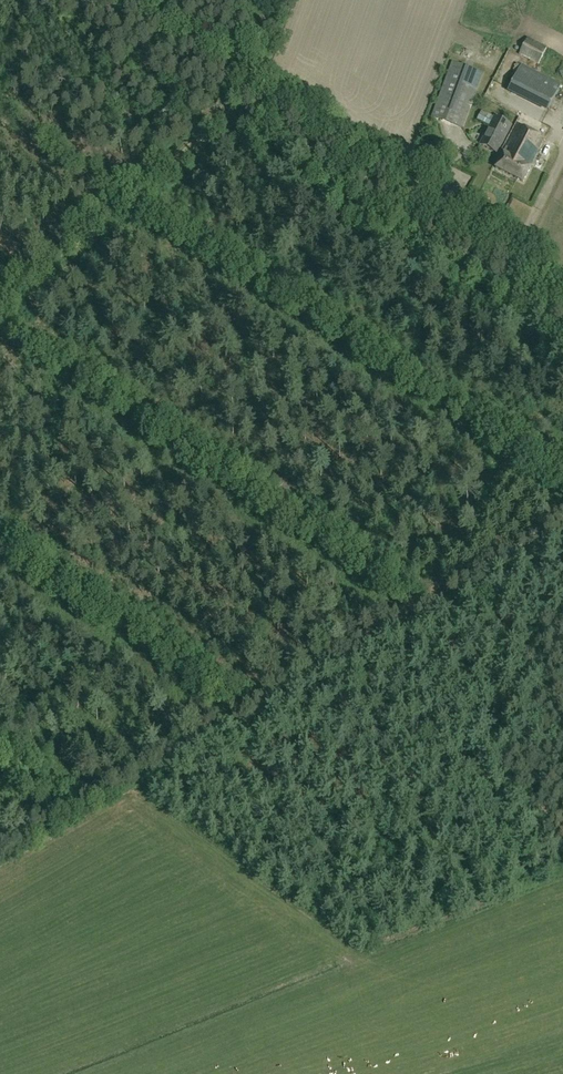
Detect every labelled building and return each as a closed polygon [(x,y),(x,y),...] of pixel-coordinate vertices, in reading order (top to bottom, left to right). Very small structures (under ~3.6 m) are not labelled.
[(528,38),(519,55),(539,64),(547,48),(528,38)] [(452,62),(432,118),(442,121),(439,129),(449,133),(452,125),(462,129),(483,74),(452,62)] [(498,152),(501,153),(505,146),(501,144),(510,126),(494,118),(480,145),(497,154),(498,152)] [(508,148),(505,146),(501,153),(503,154),(496,169),(524,183),(531,168),(530,167),(545,139),(519,126),(508,148)]
